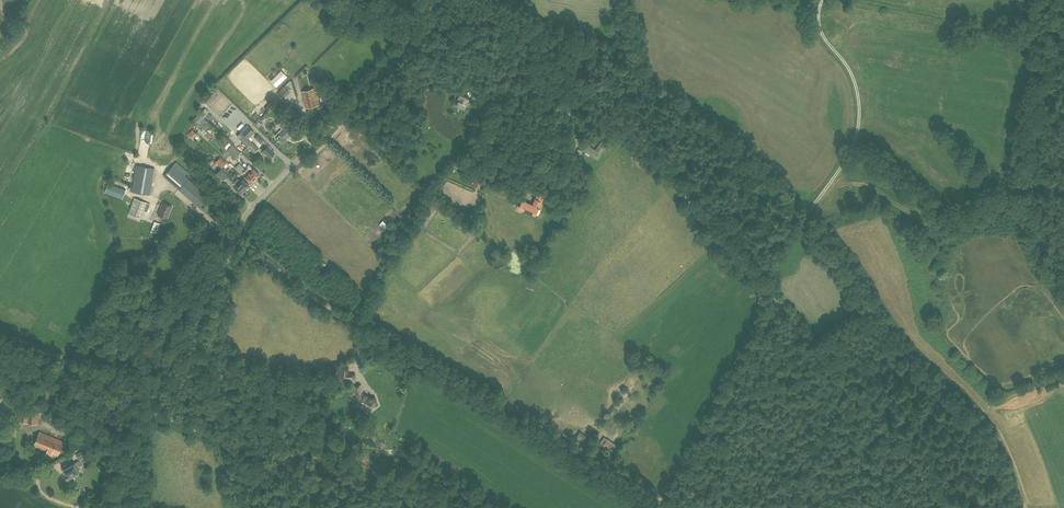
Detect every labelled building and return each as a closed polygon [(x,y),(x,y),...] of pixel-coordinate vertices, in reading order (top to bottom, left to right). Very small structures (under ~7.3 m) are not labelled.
[(276,87),(287,76),(285,78),(280,72),(271,81),(276,86),(276,87)] [(277,93),(282,98),(290,89),(286,85),(277,93)] [(219,93),(212,87),(201,98),(207,105),(219,93)] [(314,88),(302,92),(306,108),(318,104),(314,88)] [(457,100),(458,101),(456,105),(464,109),(469,98),(465,96),(463,98),(459,96),(457,100)] [(201,113),(204,117),(209,112),(205,109),(201,113)] [(202,117),(198,114),(198,113),(193,118),(198,122),(202,117)] [(290,122),(286,117),(278,125),(283,129),(276,137),(282,143),(285,139),(285,138),(287,136),(289,137),(295,132),(288,125),(290,122)] [(248,138),(254,132),(248,126),(237,136),(254,153),(259,149),(252,142),(248,138)] [(197,134),(193,130),(188,135),(192,139),(197,134)] [(258,135),(255,138),(263,147),(261,149),(269,157),(270,157),(271,157),(272,156),(272,155),(274,152),(271,149),(272,148),(258,135)] [(595,149),(601,154),(607,144),(602,141),(595,149)] [(601,154),(595,149),(586,143),(581,149),(597,160),(602,154),(601,154)] [(227,150),(235,158),(240,152),(232,145),(227,150)] [(226,163),(220,157),(216,162),(222,167),(226,163)] [(476,160),(473,168),(478,170),(481,161),(476,160)] [(209,197),(185,175),(188,172),(176,162),(164,176),(200,207),(209,197)] [(246,166),(244,168),(255,179),(259,175),(249,164),(247,166),(246,166)] [(137,165),(132,192),(150,195),(154,168),(137,165)] [(222,168),(215,174),(221,179),(225,175),(231,182),(232,181),(237,186),(235,188),(241,194),(243,192),(244,192),(246,190),(234,179),(232,177),(222,168)] [(244,168),(242,170),(247,175),(245,177),(251,183),(255,179),(244,168)] [(234,175),(232,177),(234,179),(246,190),(248,188),(247,187),(249,185),(243,179),(241,181),(234,175)] [(482,182),(476,180),(473,186),(480,189),(482,182)] [(122,199),(125,192),(126,190),(117,187),(108,183),(105,192),(122,199)] [(538,192),(532,205),(525,202),(526,201),(522,200),(519,208),(522,209),(532,214),(532,213),(535,215),(541,202),(542,202),(544,195),(538,192)] [(134,198),(128,214),(141,219),(147,202),(134,198)] [(158,215),(167,219),(172,206),(163,203),(158,215)] [(154,221),(151,232),(156,234),(160,223),(154,221)] [(122,319),(123,320),(124,319),(129,315),(127,311),(126,310),(124,308),(123,309),(119,312),(118,313),(119,315),(122,319)] [(367,409),(372,407),(378,405),(375,397),(372,398),(363,394),(361,385),(354,387),(359,401),(357,405),(367,409)] [(61,411),(64,405),(57,401),(54,407),(61,411)] [(19,410),(17,420),(38,424),(40,412),(30,410),(30,412),(19,410)] [(584,442),(587,436),(580,431),(576,437),(584,442)] [(54,438),(55,438),(40,432),(34,446),(47,451),(46,453),(51,455),(52,453),(57,455),(63,441),(56,438),(56,439),(54,438)] [(603,445),(608,449),(612,444),(606,440),(603,445)] [(81,450),(76,453),(79,460),(85,457),(81,450)] [(68,478),(79,472),(77,467),(81,465),(79,461),(74,463),(68,466),(67,465),(65,464),(63,466),(63,467),(65,473),(68,478)]
